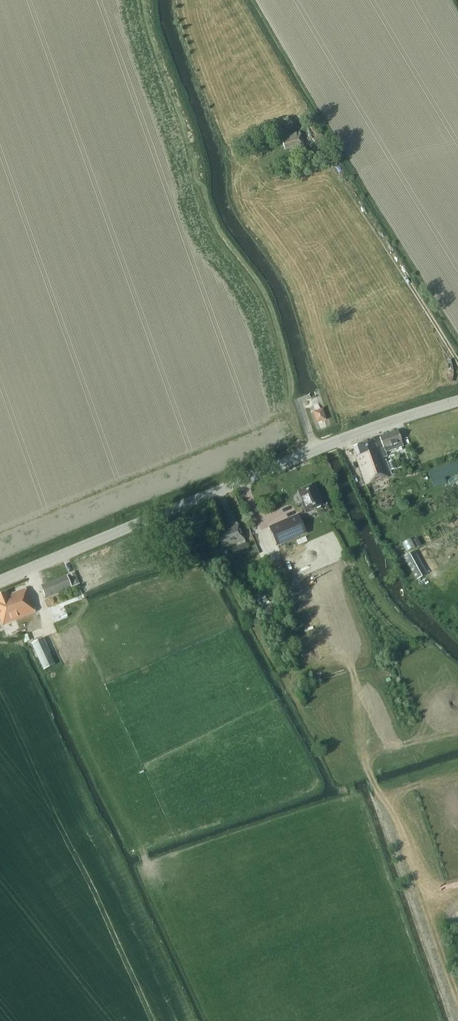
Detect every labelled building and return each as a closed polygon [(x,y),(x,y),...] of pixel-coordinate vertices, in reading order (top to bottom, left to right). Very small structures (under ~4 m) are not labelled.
[(296,148),(304,146),(300,132),(286,136),(287,139),(282,140),(285,150),(296,147),(296,148)] [(321,134),(312,139),(319,150),(327,145),(321,134)] [(321,410),(314,412),(317,422),(325,420),(321,410)] [(384,448),(385,453),(403,446),(397,431),(379,437),(383,448),(384,448)] [(389,476),(382,458),(387,456),(385,453),(384,448),(379,449),(376,450),(373,439),(356,446),(353,447),(357,457),(356,457),(366,485),(389,476)] [(431,470),(436,482),(457,474),(457,461),(431,470)] [(298,491),(304,505),(303,505),(306,512),(323,505),(314,484),(298,491)] [(228,528),(229,530),(216,534),(222,549),(235,544),(240,556),(248,554),(238,524),(237,525),(236,522),(232,512),(224,515),(229,528),(228,528)] [(305,534),(297,515),(270,527),(278,545),(305,534)] [(426,532),(428,541),(431,541),(446,532),(457,526),(457,515),(456,515),(451,518),(450,519),(436,526),(437,526),(426,532)] [(205,555),(209,566),(223,560),(219,550),(205,555)] [(424,568),(415,551),(404,557),(413,574),(424,568)] [(80,585),(74,572),(68,575),(73,588),(80,585)] [(41,586),(44,594),(46,598),(72,587),(67,575),(41,586)] [(3,625),(35,612),(25,589),(8,596),(6,592),(0,595),(0,619),(3,625)] [(42,638),(30,643),(42,670),(53,665),(42,638)]
